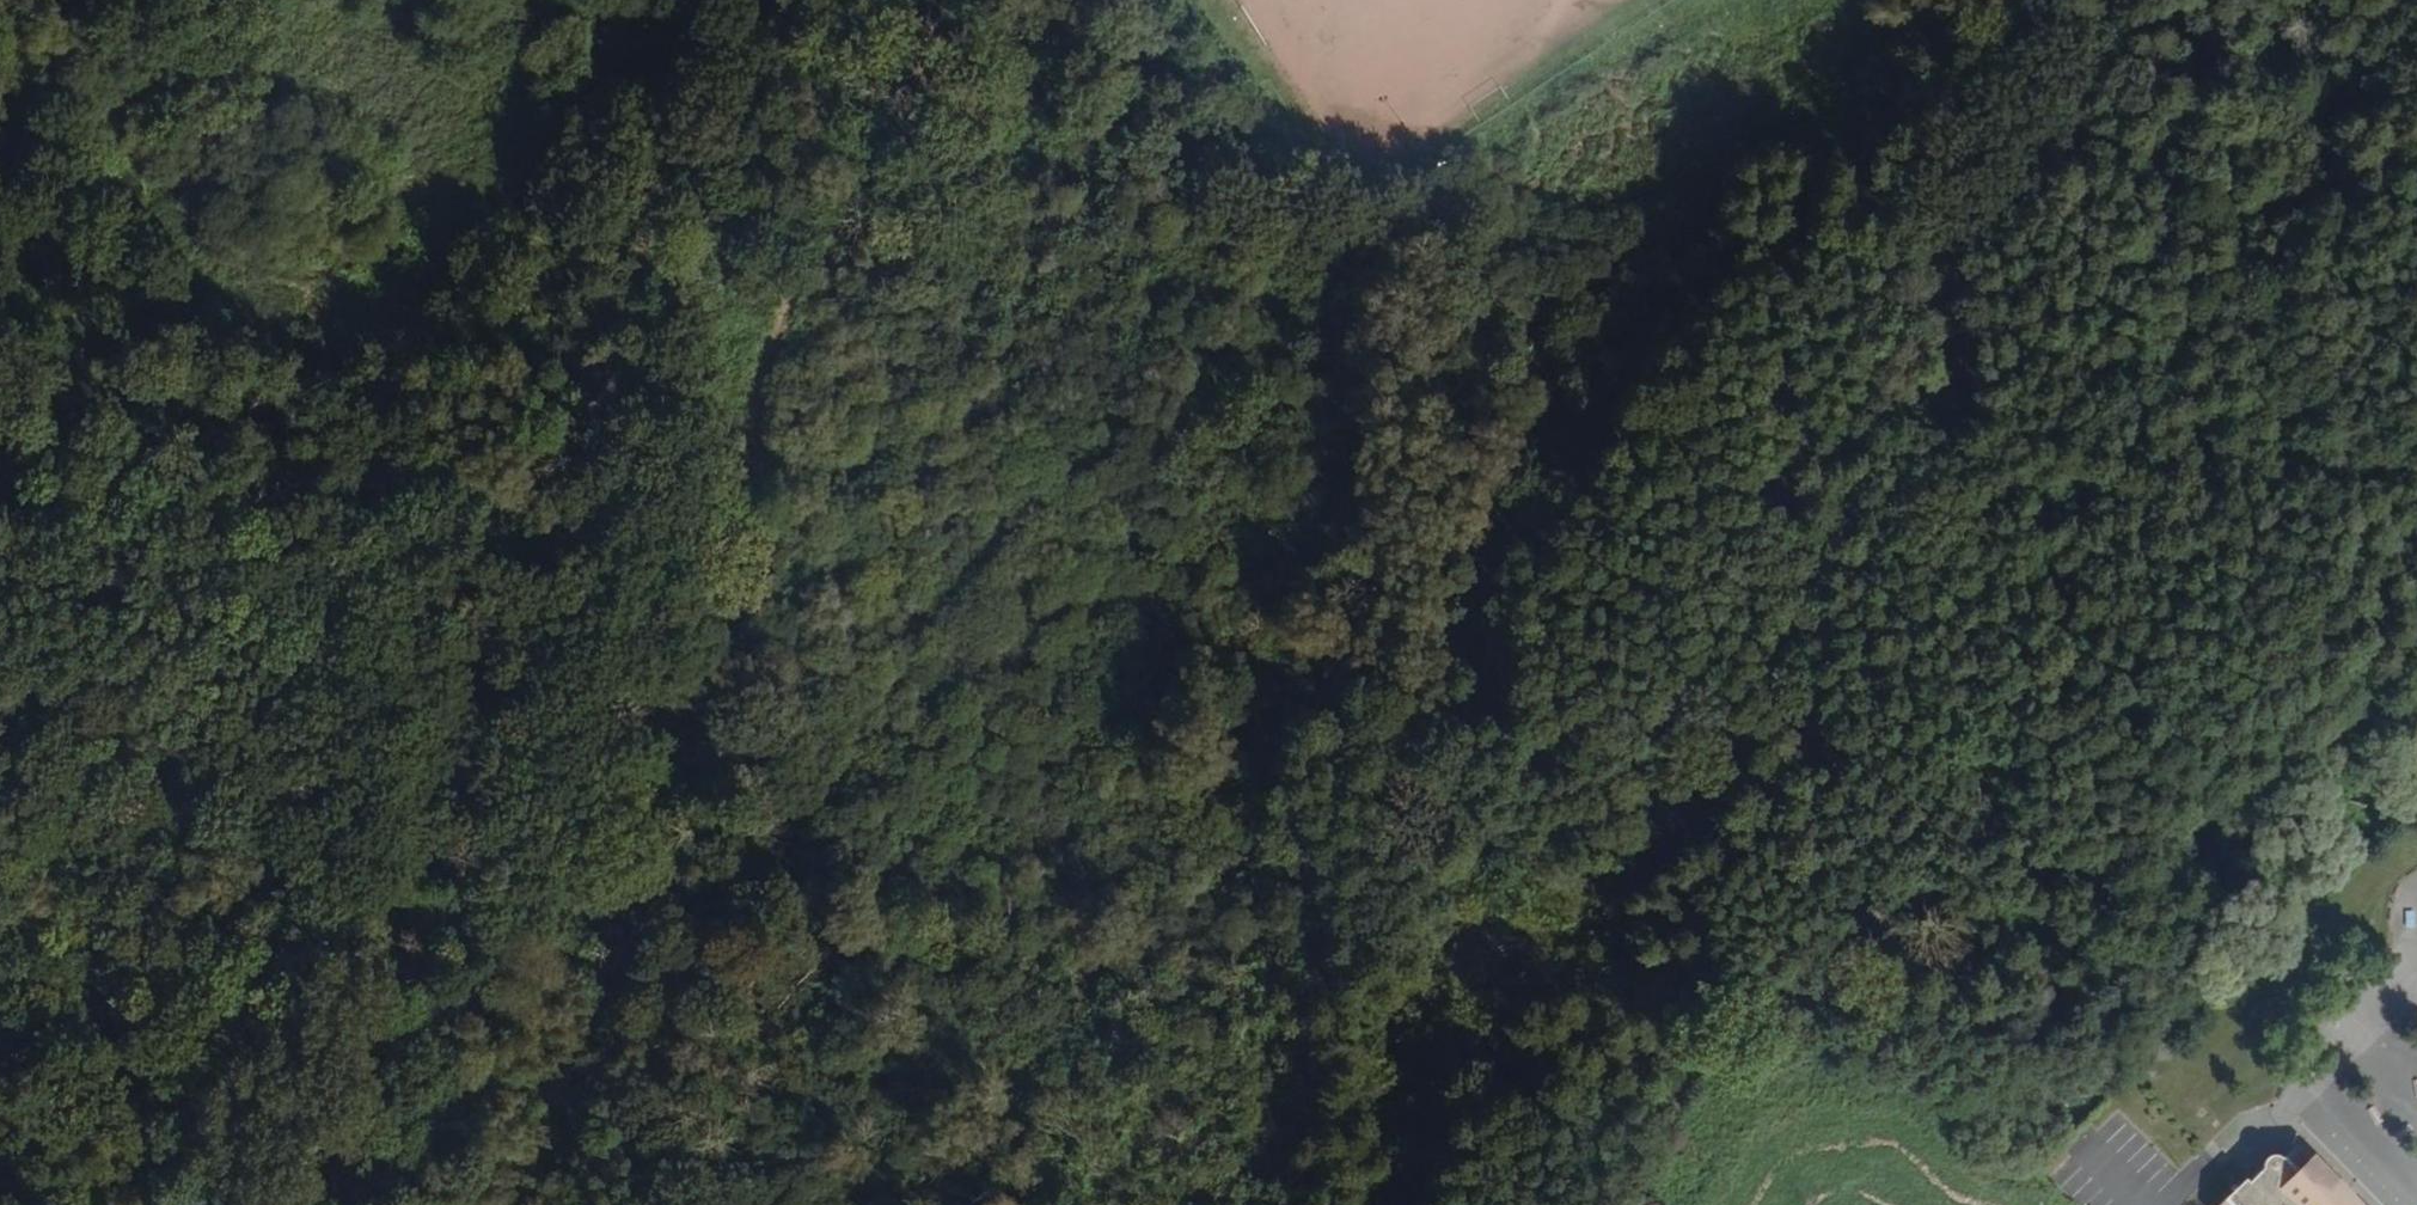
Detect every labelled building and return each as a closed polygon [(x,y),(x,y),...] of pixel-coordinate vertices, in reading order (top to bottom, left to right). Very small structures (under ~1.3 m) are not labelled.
[(2313,1158),(2307,1165),(2297,1154),(2286,1161),(2277,1148),(2271,1147),(2266,1149),(2254,1157),(2252,1175),(2217,1204),(2358,1204),(2313,1158)]
